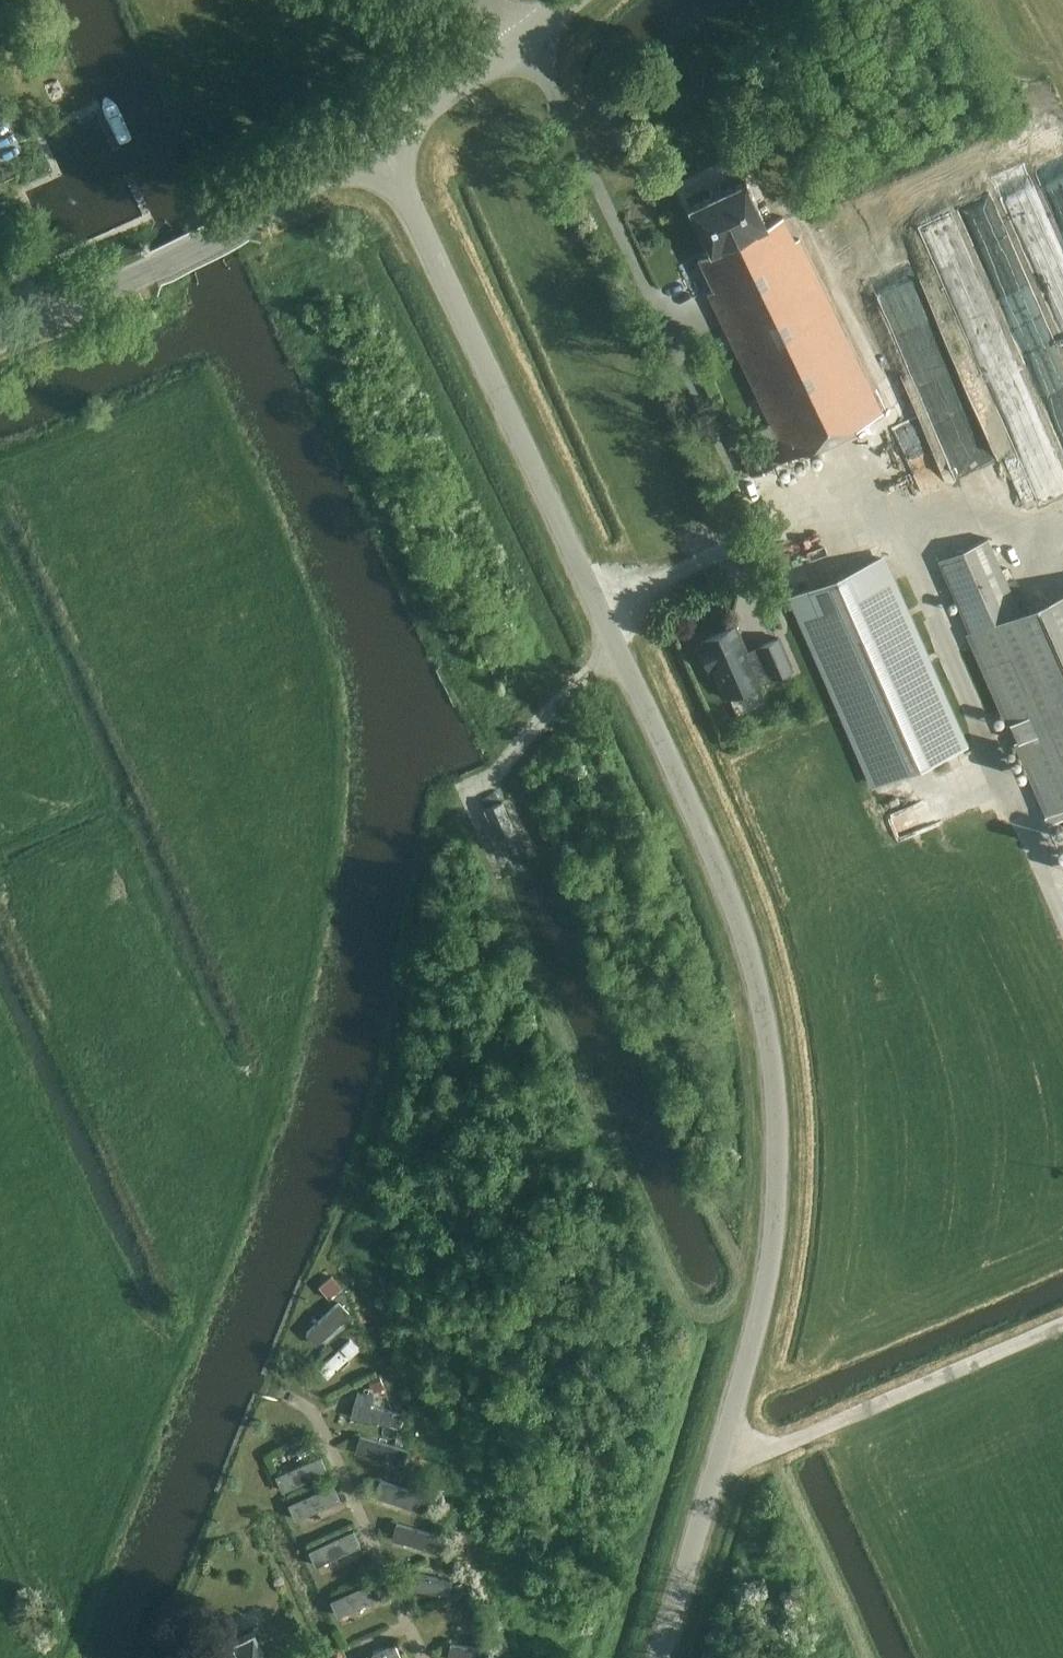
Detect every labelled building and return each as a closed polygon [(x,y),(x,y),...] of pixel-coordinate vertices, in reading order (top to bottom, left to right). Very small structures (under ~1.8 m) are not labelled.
[(766,223),(745,179),(690,205),(711,249),(699,255),(715,288),(708,291),(759,397),(749,402),(755,415),(761,413),(766,424),(756,428),(759,435),(739,445),(753,475),(883,412),(800,237),(794,240),(783,215),(766,223)] [(1003,288),(1029,286),(1028,268),(1002,270),(1003,288)] [(917,408),(895,417),(926,493),(948,484),(917,408)] [(988,537),(939,558),(1051,813),(1062,808),(1062,807),(1062,590),(1019,609),(988,537)] [(877,784),(964,745),(882,558),(794,596),(877,784)] [(745,651),(733,624),(700,638),(704,646),(699,648),(707,669),(713,666),(726,699),(793,670),(779,636),(745,651)] [(486,811),(498,837),(515,830),(503,803),(486,811)] [(331,1276),(318,1288),(328,1299),(341,1287),(331,1276)] [(322,1311),(339,1332),(358,1316),(341,1295),(322,1311)] [(348,1338),(317,1370),(327,1379),(358,1348),(349,1338),(348,1338)] [(379,1374),(367,1379),(373,1393),(385,1388),(379,1374)] [(357,1390),(350,1416),(395,1428),(399,1414),(370,1406),(373,1395),(357,1390)] [(359,1435),(354,1452),(402,1465),(407,1449),(359,1435)] [(319,1456),(275,1476),(282,1492),(326,1472),(319,1456)] [(379,1479),(374,1497),(420,1509),(424,1492),(379,1479)] [(331,1484),(287,1504),(293,1518),(338,1499),(331,1484)] [(395,1523),(391,1539),(437,1552),(442,1536),(395,1523)] [(352,1530),(308,1550),(314,1566),(315,1566),(359,1546),(352,1530)] [(412,1574),(409,1588),(449,1595),(451,1581),(412,1574)] [(373,1580),(329,1600),(336,1616),(380,1596),(373,1580)] [(465,1589),(461,1582),(454,1585),(457,1593),(465,1589)] [(254,1629),(200,1653),(203,1657),(267,1657),(254,1629)] [(447,1657),(490,1657),(491,1650),(449,1643),(447,1657)] [(365,1657),(400,1657),(394,1645),(365,1657)]
